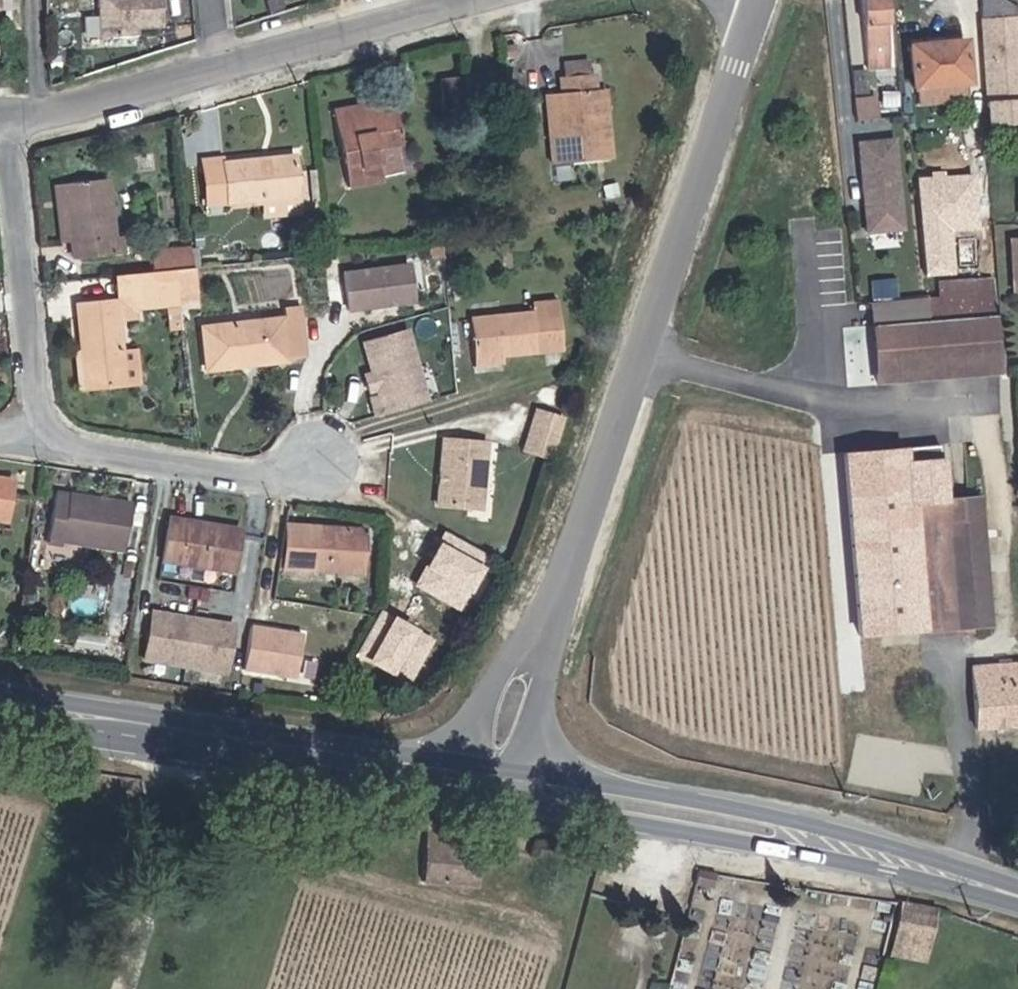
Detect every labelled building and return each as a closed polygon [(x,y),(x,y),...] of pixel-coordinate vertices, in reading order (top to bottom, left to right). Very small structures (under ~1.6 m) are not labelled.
[(165,0),(97,0),(97,37),(141,37),(141,29),(165,30),(165,0)] [(863,65),(881,62),(873,0),(855,0),(863,65)] [(1008,4),(1004,2),(1001,0),(975,0),(976,20),(1009,18),(1008,4)] [(1016,95),(1013,71),(1009,18),(976,20),(981,98),(1016,95)] [(950,45),(903,48),(906,102),(909,102),(910,119),(952,117),(950,101),(954,101),(950,45)] [(469,75),(447,77),(451,110),(473,108),(469,75)] [(545,129),(549,164),(549,163),(566,161),(585,159),(584,146),(581,124),(580,117),(586,116),(588,115),(586,96),(586,95),(586,93),(586,91),(578,91),(577,89),(577,84),(575,75),(570,75),(546,78),(542,78),(540,78),(541,84),(541,94),(528,96),(527,96),(530,122),(536,122),(544,121),(545,129)] [(862,98),(841,100),(843,121),(863,119),(862,98)] [(594,158),(588,115),(586,116),(580,117),(581,124),(584,146),(585,159),(594,158)] [(347,189),(346,184),(340,158),(363,154),(366,153),(361,125),(316,133),(312,118),(298,120),(312,196),(347,189)] [(906,228),(899,136),(859,139),(865,233),(906,228)] [(172,210),(265,201),(264,190),(261,163),(192,171),(168,173),(172,210)] [(112,176),(63,183),(71,238),(79,237),(82,255),(114,251),(111,233),(120,232),(112,176)] [(71,238),(63,183),(51,185),(58,239),(71,238)] [(147,273),(179,270),(187,269),(184,249),(145,253),(147,273)] [(1002,256),(1004,306),(1017,305),(1017,256),(1002,256)] [(412,267),(351,273),(354,304),(415,298),(412,267)] [(187,269),(179,270),(180,286),(181,292),(197,290),(196,268),(187,269)] [(180,286),(179,270),(147,273),(139,274),(142,299),(142,303),(182,301),(181,300),(181,296),(181,292),(180,286)] [(142,299),(139,274),(113,277),(116,301),(136,299),(142,299)] [(476,315),(481,354),(526,348),(571,342),(565,296),(540,300),(541,306),(476,315)] [(138,316),(136,299),(116,301),(77,304),(84,356),(87,388),(141,382),(138,350),(122,351),(118,318),(138,316)] [(880,301),(876,302),(878,324),(915,320),(914,319),(912,299),(880,301)] [(878,324),(876,302),(860,304),(861,326),(878,324)] [(297,359),(309,358),(304,306),(284,308),(286,320),(208,328),(212,367),(297,359)] [(883,372),(919,368),(916,329),(915,320),(878,324),(883,372)] [(883,372),(878,324),(861,326),(859,325),(864,373),(883,372)] [(916,329),(919,368),(990,361),(988,326),(916,329)] [(427,399),(408,329),(366,340),(380,394),(372,396),(377,413),(427,399)] [(528,362),(526,348),(481,354),(483,368),(528,362)] [(87,388),(84,356),(74,356),(79,389),(87,388)] [(919,368),(920,379),(991,376),(990,361),(919,368)] [(884,383),(920,379),(919,368),(883,372),(884,383)] [(884,383),(883,372),(864,373),(865,385),(884,383)] [(528,449),(544,455),(553,458),(568,414),(539,409),(528,449)] [(469,506),(471,506),(481,506),(484,470),(487,443),(463,441),(445,440),(443,481),(443,504),(469,506)] [(0,476),(0,513),(10,514),(14,478),(0,476)] [(65,539),(82,542),(125,549),(132,503),(96,497),(94,506),(72,502),(73,493),(57,492),(49,544),(64,546),(65,539)] [(96,497),(73,493),(72,502),(94,506),(96,497)] [(966,501),(930,503),(930,505),(942,632),(975,631),(966,501)] [(905,634),(942,632),(930,505),(930,503),(894,507),(905,634)] [(905,634),(894,507),(892,507),(901,634),(905,634)] [(245,530),(173,518),(166,560),(238,572),(245,530)] [(373,533),(295,528),(293,572),(371,576),(373,533)] [(65,539),(64,546),(82,549),(82,542),(65,539)] [(238,623),(152,609),(143,661),(229,675),(238,623)] [(305,633),(252,624),(244,672),(296,681),(305,633)] [(1011,726),(1007,665),(957,665),(962,729),(1011,726)] [(459,898),(461,863),(433,862),(433,843),(406,841),(404,896),(459,898)] [(462,845),(433,843),(433,862),(461,863),(462,850),(462,845)] [(710,873),(692,870),(685,893),(703,896),(710,873)] [(924,908),(888,900),(886,909),(884,914),(878,939),(913,946),(924,908)]
